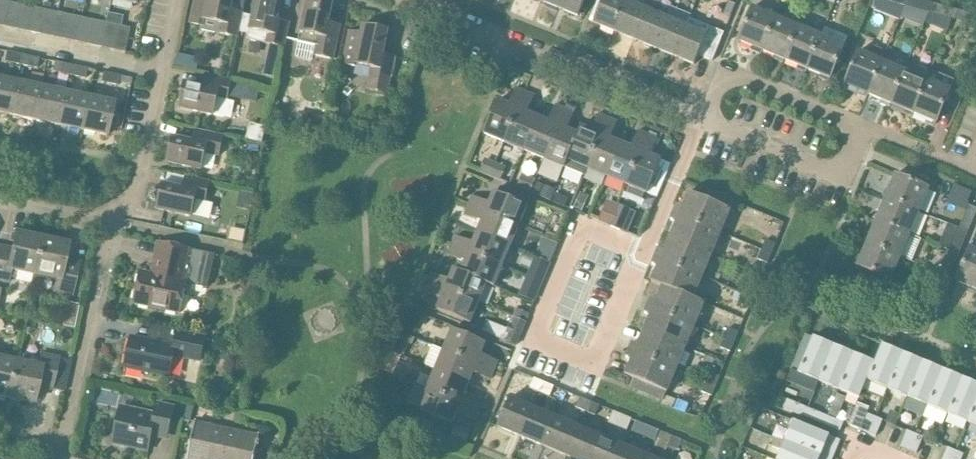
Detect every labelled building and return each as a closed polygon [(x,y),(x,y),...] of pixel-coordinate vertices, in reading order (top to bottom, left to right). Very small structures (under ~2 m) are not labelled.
[(190,23),(201,26),(201,29),(237,37),(243,13),(231,10),(233,0),(195,0),(190,23)] [(253,14),(250,29),(267,33),(264,43),(284,47),(290,23),(278,20),(282,0),(256,0),(253,14)] [(336,45),(341,25),(329,23),(333,2),(323,0),(308,0),(295,56),(298,59),(311,62),(313,60),(314,56),(333,60),(336,45)] [(558,8),(562,0),(538,0),(558,8)] [(586,0),(562,0),(558,8),(579,17),(586,0)] [(626,0),(603,0),(593,23),(614,31),(626,0)] [(634,40),(647,9),(626,0),(614,31),(634,40)] [(922,0),(913,0),(911,7),(929,12),(932,3),(922,0)] [(4,27),(9,2),(0,1),(0,26),(4,27)] [(728,1),(723,13),(730,16),(735,4),(728,1)] [(9,2),(4,27),(16,29),(21,5),(9,2)] [(938,4),(935,14),(953,19),(955,9),(938,4)] [(21,5),(16,29),(28,32),(33,8),(21,5)] [(33,8),(28,32),(40,34),(46,6),(43,6),(42,9),(33,8)] [(46,6),(40,34),(52,37),(57,13),(48,11),(49,7),(46,6)] [(753,7),(747,23),(739,41),(762,51),(776,17),(753,7)] [(647,9),(634,40),(654,48),(667,17),(647,9)] [(975,26),(975,15),(962,11),(959,21),(975,26)] [(57,13),(52,37),(64,39),(69,15),(57,13)] [(69,15),(64,39),(76,42),(81,18),(69,15)] [(667,17),(654,48),(674,56),(687,25),(667,17)] [(785,60),(799,26),(776,17),(762,51),(785,60)] [(81,18),(76,42),(88,45),(93,20),(81,18)] [(698,55),(713,61),(724,33),(690,18),(687,25),(674,56),(694,65),(698,55)] [(93,20),(88,45),(100,47),(105,23),(93,20)] [(105,23),(100,47),(112,50),(117,26),(105,23)] [(372,69),(368,90),(387,94),(395,57),(383,55),(389,31),(364,25),(355,65),(372,69)] [(117,26),(112,50),(125,52),(130,28),(117,26)] [(799,26),(785,60),(807,70),(821,35),(799,26)] [(824,28),(821,35),(807,70),(830,79),(848,37),(824,28)] [(868,95),(883,61),(881,60),(884,54),(882,50),(875,47),(871,48),(868,55),(859,51),(845,85),(868,95)] [(3,61),(21,65),(23,56),(5,52),(3,61)] [(38,59),(23,56),(21,65),(37,68),(38,59)] [(891,104),(905,70),(883,61),(868,95),(891,104)] [(52,72),(69,75),(71,66),(54,62),(52,72)] [(71,66),(69,75),(84,79),(86,69),(71,66)] [(905,70),(891,104),(913,114),(928,80),(926,79),(928,73),(927,70),(920,66),(916,68),(913,74),(905,70)] [(117,85),(119,76),(102,72),(101,82),(117,85)] [(928,80),(913,114),(936,123),(953,83),(932,74),(929,80),(928,80)] [(179,108),(214,115),(225,118),(228,116),(231,101),(227,100),(231,81),(207,75),(205,87),(184,83),(179,108)] [(17,82),(0,78),(0,114),(10,116),(17,82)] [(17,82),(10,116),(34,121),(41,87),(17,82)] [(41,87),(34,121),(58,126),(65,92),(41,87)] [(484,134),(504,142),(525,92),(516,88),(509,105),(498,100),(484,134)] [(65,92),(58,126),(82,131),(89,98),(65,92)] [(535,96),(525,92),(504,142),(524,151),(538,117),(528,113),(535,96)] [(89,98),(82,131),(107,137),(114,103),(89,98)] [(549,122),(538,117),(524,151),(544,159),(565,109),(556,105),(549,122)] [(575,113),(565,109),(544,159),(564,167),(581,127),(581,126),(578,134),(568,129),(575,113)] [(592,131),(581,127),(564,167),(584,175),(587,168),(608,118),(599,114),(592,131)] [(618,122),(608,118),(587,168),(607,177),(621,143),(611,139),(618,122)] [(167,162),(187,167),(202,170),(206,152),(221,155),(225,137),(195,130),(193,142),(172,137),(167,162)] [(631,148),(621,143),(607,177),(627,185),(648,135),(639,131),(631,148)] [(657,139),(648,135),(627,185),(628,185),(625,194),(642,201),(645,192),(648,193),(661,160),(651,155),(657,139)] [(480,172),(490,177),(496,163),(485,159),(480,172)] [(506,167),(496,163),(490,177),(501,181),(506,167)] [(517,188),(530,193),(535,182),(536,180),(522,175),(517,188)] [(886,198),(920,212),(929,189),(895,175),(886,198)] [(210,182),(205,181),(185,177),(183,189),(162,184),(157,209),(192,217),(196,199),(206,201),(210,182)] [(546,186),(535,182),(530,193),(542,197),(546,186)] [(469,206),(519,226),(528,206),(525,205),(528,197),(501,186),(498,194),(494,192),(490,203),(473,196),(469,206)] [(694,298),(734,202),(701,188),(697,196),(689,192),(683,207),(677,205),(671,220),(676,223),(664,252),(659,249),(652,265),(658,267),(651,282),(663,287),(657,301),(651,298),(645,313),(650,316),(638,345),(633,342),(626,358),(632,360),(625,375),(634,379),(630,387),(663,401),(665,396),(667,393),(705,303),(694,298)] [(237,204),(250,207),(253,194),(240,192),(237,204)] [(557,193),(553,202),(566,207),(569,199),(557,193)] [(573,209),(581,212),(589,196),(581,193),(573,209)] [(886,198),(876,221),(910,235),(920,212),(886,198)] [(600,222),(610,226),(618,206),(608,201),(600,222)] [(969,205),(961,222),(971,226),(975,213),(975,208),(969,205)] [(519,226),(469,206),(465,215),(482,222),(478,233),(511,246),(519,226)] [(629,210),(618,206),(610,226),(621,231),(629,210)] [(910,235),(876,221),(867,243),(901,257),(910,235)] [(8,282),(11,271),(34,276),(42,238),(16,232),(12,249),(0,247),(0,281),(8,282)] [(511,246),(478,233),(473,243),(456,236),(452,245),(503,266),(511,246)] [(959,255),(966,238),(957,234),(950,251),(959,255)] [(543,237),(535,256),(551,263),(552,260),(558,245),(559,244),(556,243),(544,238),(543,237)] [(68,244),(42,238),(34,276),(57,281),(55,291),(71,295),(78,263),(65,260),(68,244)] [(762,250),(772,254),(776,244),(766,240),(762,250)] [(901,257),(867,243),(857,266),(891,280),(901,257)] [(134,303),(154,308),(180,313),(186,283),(207,288),(214,255),(161,244),(154,275),(141,272),(134,303)] [(454,269),(494,286),(503,266),(452,245),(448,255),(465,262),(461,272),(454,269)] [(970,248),(956,282),(975,290),(975,250),(970,248)] [(772,254),(762,250),(758,259),(768,264),(772,254)] [(535,256),(527,276),(542,283),(545,277),(551,263),(535,256)] [(947,257),(941,274),(949,277),(956,261),(947,257)] [(494,286),(454,269),(449,280),(432,273),(429,282),(479,303),(487,284),(494,287),(494,286)] [(527,276),(518,296),(534,302),(542,285),(542,283),(527,276)] [(931,297),(940,301),(947,284),(938,280),(931,297)] [(479,303),(429,282),(425,292),(442,299),(437,310),(470,324),(479,303)] [(743,294),(753,298),(757,289),(747,284),(743,294)] [(739,304),(749,308),(753,298),(743,294),(739,304)] [(67,304),(63,326),(75,329),(79,306),(67,304)] [(514,318),(526,323),(529,314),(517,309),(513,317),(514,318)] [(407,314),(402,328),(415,333),(420,319),(407,314)] [(505,341),(516,345),(526,323),(514,318),(512,325),(510,324),(508,329),(506,334),(507,335),(505,341)] [(487,321),(482,332),(505,341),(507,335),(506,334),(508,329),(487,321)] [(125,368),(145,372),(169,377),(173,356),(200,361),(205,337),(160,328),(157,343),(131,337),(125,368)] [(725,338),(735,342),(739,332),(729,328),(725,338)] [(444,350),(494,370),(498,361),(481,354),(486,343),(452,329),(444,350)] [(819,381),(834,345),(813,337),(798,373),(819,381)] [(735,342),(725,338),(721,348),(730,352),(735,342)] [(398,341),(394,353),(404,356),(408,344),(398,341)] [(867,381),(887,389),(902,353),(882,344),(875,362),(867,381)] [(819,381),(839,390),(854,354),(834,345),(819,381)] [(444,350),(436,370),(469,383),(473,373),(490,380),(494,370),(444,350)] [(7,398),(15,361),(2,359),(4,352),(0,351),(0,397),(7,398)] [(903,395),(907,397),(922,361),(902,353),(887,389),(895,392),(893,396),(901,400),(903,395)] [(15,361),(7,398),(34,404),(37,387),(51,390),(58,358),(41,354),(40,360),(30,358),(29,364),(15,361)] [(859,399),(867,381),(875,362),(854,354),(839,390),(859,399)] [(390,360),(385,372),(397,377),(402,365),(390,360)] [(922,404),(928,406),(943,370),(922,361),(907,397),(914,400),(912,405),(921,408),(922,404)] [(436,370),(428,390),(478,411),(482,401),(465,394),(469,383),(436,370)] [(948,414),(963,378),(943,370),(928,406),(935,409),(933,413),(941,417),(943,412),(948,414)] [(706,382),(716,386),(720,377),(710,373),(706,382)] [(544,382),(534,378),(530,388),(540,392),(544,382)] [(948,414),(968,423),(975,403),(975,384),(963,378),(948,414)] [(544,382),(540,392),(550,396),(554,386),(544,382)] [(716,386),(706,382),(702,392),(712,396),(716,386)] [(428,390),(427,391),(415,386),(409,403),(420,408),(419,410),(452,424),(457,413),(474,420),(478,411),(428,390)] [(830,415),(838,419),(843,407),(839,406),(844,396),(839,394),(830,415)] [(663,401),(662,404),(673,408),(676,400),(665,396),(663,401)] [(521,437),(533,408),(510,398),(498,427),(521,437)] [(590,402),(580,398),(576,407),(586,411),(590,402)] [(784,408),(799,415),(803,405),(788,398),(784,408)] [(590,402),(586,411),(595,415),(599,406),(590,402)] [(849,425),(860,430),(867,414),(869,408),(859,403),(854,413),(850,411),(846,418),(851,420),(849,425)] [(156,414),(141,411),(121,406),(113,444),(148,452),(154,427),(169,431),(174,408),(158,404),(156,414)] [(808,407),(804,417),(820,423),(824,414),(808,407)] [(533,408),(521,437),(544,446),(556,418),(533,408)] [(890,411),(886,421),(896,426),(900,415),(890,411)] [(875,417),(867,414),(860,430),(869,434),(875,417)] [(828,416),(824,425),(840,431),(843,425),(844,423),(837,420),(829,417),(828,416)] [(635,421),(626,417),(621,426),(631,431),(635,421)] [(785,441),(828,458),(833,458),(840,441),(785,417),(782,426),(790,429),(785,441)] [(875,417),(869,434),(876,437),(883,420),(875,417)] [(556,418),(544,446),(567,456),(579,427),(556,418)] [(635,421),(631,431),(641,435),(645,425),(635,421)] [(191,443),(187,458),(254,458),(259,437),(195,423),(191,443)] [(456,425),(450,439),(465,446),(471,432),(456,425)] [(567,456),(574,458),(593,458),(602,437),(579,427),(567,456)] [(682,440),(660,431),(653,448),(665,453),(668,446),(678,450),(682,440)] [(916,434),(907,431),(900,447),(909,450),(916,434)] [(916,434),(909,450),(916,453),(923,437),(916,434)] [(593,458),(619,458),(625,446),(602,437),(593,458)] [(785,441),(778,458),(828,458),(785,441)] [(647,456),(625,446),(619,458),(646,458),(647,456)] [(956,451),(947,448),(943,458),(953,458),(956,451)]
